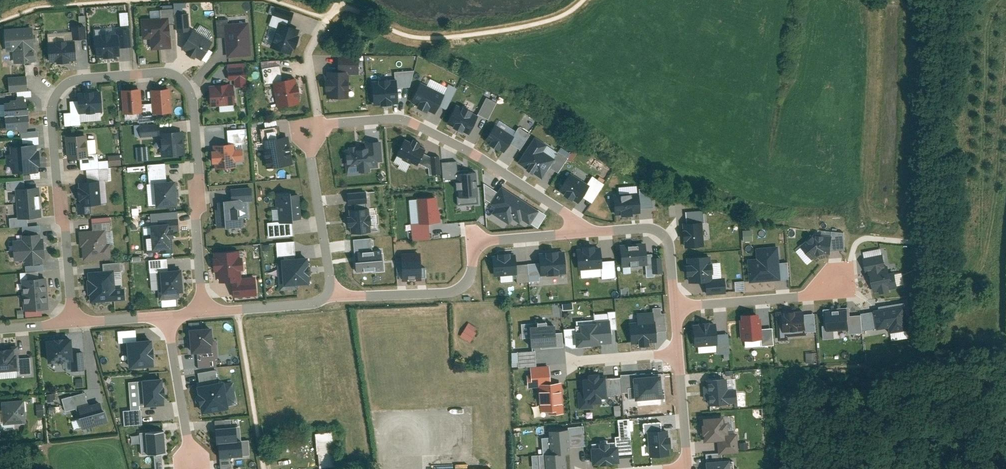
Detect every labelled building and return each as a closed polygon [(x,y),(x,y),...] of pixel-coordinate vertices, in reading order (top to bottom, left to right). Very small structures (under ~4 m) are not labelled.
[(171,26),(175,25),(174,10),(150,12),(151,19),(142,20),(143,40),(150,40),(150,50),(172,49),(171,26)] [(118,24),(126,23),(126,11),(117,12),(118,24)] [(300,30),(288,26),(291,17),(274,12),(270,26),(277,28),(270,48),(291,55),(300,30)] [(182,49),(201,61),(213,43),(191,30),(189,13),(175,14),(177,32),(190,33),(182,49)] [(252,55),(249,21),(230,23),(229,17),(217,19),(219,36),(226,35),(228,57),(252,55)] [(35,62),(32,27),(4,29),(6,52),(13,52),(14,64),(35,62)] [(47,42),(49,63),(56,63),(56,65),(69,64),(69,62),(76,61),(75,40),(86,39),(85,27),(71,28),(72,40),(47,42)] [(97,58),(120,57),(119,50),(131,49),(130,29),(95,31),(97,58)] [(245,63),(228,64),(230,83),(209,84),(211,106),(220,106),(220,111),(236,110),(234,86),(247,85),(245,63)] [(392,76),(393,85),(408,85),(408,70),(392,71),(392,76)] [(349,72),(329,72),(329,79),(325,79),(325,88),(329,88),(329,97),(349,97),(349,72)] [(29,89),(27,75),(9,76),(11,91),(29,89)] [(395,103),(393,85),(392,76),(366,79),(369,105),(395,103)] [(297,77),(275,81),(279,106),(301,102),(297,77)] [(444,95),(422,83),(412,101),(435,113),(444,95)] [(170,89),(150,91),(151,104),(142,104),(141,89),(121,91),(123,115),(138,114),(139,123),(156,122),(156,115),(172,114),(170,89)] [(103,111),(101,90),(79,91),(79,99),(71,100),(72,111),(65,112),(66,125),(82,124),(81,113),(103,111)] [(29,96),(19,97),(19,101),(0,103),(0,115),(7,115),(8,128),(20,127),(20,132),(23,131),(29,131),(29,128),(31,128),(29,96)] [(478,115),(458,105),(449,124),(469,134),(478,115)] [(161,158),(185,156),(183,133),(160,134),(160,124),(139,126),(140,139),(160,138),(161,158)] [(515,136),(497,124),(487,139),(505,151),(515,136)] [(229,143),(214,144),(215,150),(212,151),(213,162),(216,162),(216,168),(239,167),(239,162),(247,161),(245,144),(248,144),(246,128),(228,129),(229,143)] [(39,130),(29,131),(23,131),(24,144),(11,145),(11,152),(7,153),(8,166),(12,165),(13,172),(24,171),(25,179),(44,178),(39,130)] [(69,158),(89,156),(88,134),(67,135),(69,158)] [(428,148),(405,136),(396,154),(418,166),(428,148)] [(536,136),(519,162),(541,177),(549,166),(555,157),(545,150),(548,144),(536,136)] [(288,137),(264,141),(268,169),(292,165),(288,137)] [(369,147),(346,149),(348,175),(362,174),(361,168),(379,167),(378,161),(384,160),(382,141),(369,142),(369,147)] [(149,161),(148,147),(136,148),(137,162),(149,161)] [(559,172),(568,157),(559,151),(555,157),(549,166),(559,172)] [(456,160),(440,161),(441,179),(451,179),(451,188),(455,188),(455,204),(477,203),(475,170),(457,171),(456,160)] [(177,207),(175,182),(167,183),(165,164),(145,166),(149,209),(177,207)] [(590,186),(571,174),(560,190),(579,203),(590,186)] [(78,198),(79,213),(92,212),(92,205),(102,204),(100,180),(80,181),(81,198),(78,198)] [(537,209),(498,187),(496,191),(486,185),(479,197),(494,206),(489,213),(507,223),(511,217),(527,226),(537,209)] [(42,216),(39,186),(17,188),(19,218),(42,216)] [(233,198),(213,201),(217,229),(245,226),(244,215),(240,216),(239,208),(244,208),(244,201),(255,200),(253,186),(232,188),(233,198)] [(635,195),(615,196),(616,215),(640,214),(640,208),(651,207),(650,189),(635,190),(635,195)] [(277,195),(279,221),(267,223),(268,238),(294,236),(292,222),(302,221),(300,193),(277,195)] [(435,195),(407,198),(411,240),(429,239),(427,222),(437,221),(435,195)] [(371,207),(351,209),(353,234),(373,232),(371,207)] [(703,219),(684,221),(686,247),(706,245),(703,219)] [(169,231),(169,225),(150,227),(152,252),(171,251),(170,241),(175,241),(174,230),(169,231)] [(84,260),(112,257),(111,242),(109,243),(107,228),(80,230),(81,246),(83,246),(84,260)] [(751,240),(750,229),(741,230),(742,240),(751,240)] [(828,249),(843,250),(844,231),(820,230),(820,235),(807,236),(800,247),(806,260),(818,254),(828,254),(828,249)] [(25,265),(44,263),(43,258),(46,258),(44,237),(42,237),(41,233),(23,235),(23,239),(13,240),(15,261),(24,260),(25,265)] [(351,271),(382,270),(381,249),(370,249),(370,237),(350,238),(351,271)] [(311,286),(308,259),(296,260),(294,242),(276,244),(277,259),(280,259),(281,265),(277,265),(280,291),(298,289),(298,287),(311,286)] [(646,242),(623,244),(625,268),(649,266),(646,242)] [(776,242),(755,244),(756,255),(747,256),(749,278),(780,275),(776,242)] [(601,247),(578,249),(580,269),(602,267),(602,260),(601,247)] [(861,251),(868,293),(904,287),(901,272),(888,274),(886,264),(882,265),(879,248),(861,251)] [(245,271),(243,249),(214,252),(216,270),(220,269),(221,281),(233,280),(235,296),(258,294),(256,274),(243,275),(242,271),(245,271)] [(564,249),(540,252),(542,273),(566,271),(564,249)] [(425,266),(419,266),(419,252),(397,252),(396,279),(425,280),(425,266)] [(517,253),(494,255),(496,275),(519,273),(518,264),(517,253)] [(719,277),(718,261),(709,262),(709,254),(682,256),(683,275),(686,275),(687,282),(702,281),(703,294),(724,292),(723,276),(719,277)] [(184,294),(182,270),(168,272),(167,259),(149,261),(150,274),(157,273),(160,301),(180,300),(179,294),(184,294)] [(603,277),(616,276),(615,259),(602,260),(602,267),(603,277)] [(519,282),(530,281),(528,263),(518,264),(519,273),(519,282)] [(126,299),(125,287),(117,287),(115,269),(89,272),(92,302),(126,299)] [(25,310),(50,308),(47,277),(40,278),(39,271),(22,272),(25,310)] [(903,304),(870,310),(874,328),(888,326),(889,331),(907,327),(903,304)] [(625,323),(626,344),(645,343),(645,342),(655,342),(655,327),(663,327),(662,306),(650,307),(651,311),(630,312),(630,322),(625,323)] [(802,306),(774,309),(777,337),(787,335),(786,331),(805,329),(802,306)] [(849,307),(821,309),(822,338),(833,337),(832,328),(850,327),(849,307)] [(572,346),(611,343),(610,328),(616,328),(614,311),(592,313),(592,319),(574,320),(574,328),(562,329),(563,333),(571,333),(572,346)] [(761,312),(738,314),(741,343),(764,341),(761,312)] [(522,323),(524,348),(562,345),(561,332),(554,332),(553,320),(522,323)] [(469,341),(477,327),(467,321),(459,335),(469,341)] [(717,322),(694,325),(696,346),(719,344),(718,333),(717,322)] [(189,348),(190,348),(191,355),(211,353),(211,346),(213,346),(211,327),(187,329),(189,348)] [(720,353),(731,352),(729,332),(718,333),(719,344),(720,353)] [(83,353),(72,354),(71,340),(46,342),(47,364),(71,362),(71,371),(84,370),(83,353)] [(152,341),(127,343),(129,370),(154,368),(152,341)] [(18,359),(17,346),(0,348),(0,373),(17,372),(17,377),(32,376),(30,358),(18,359)] [(702,378),(705,405),(734,402),(732,370),(718,372),(719,377),(702,378)] [(621,377),(622,393),(628,393),(628,400),(661,397),(660,389),(662,389),(661,372),(651,372),(651,377),(635,378),(635,374),(621,375),(621,377)] [(590,378),(584,378),(585,391),(579,392),(581,409),(593,408),(592,403),(602,403),(601,397),(609,396),(608,394),(607,378),(607,376),(600,377),(599,373),(590,374),(590,378)] [(137,378),(138,405),(159,404),(158,377),(137,378)] [(608,394),(622,393),(621,377),(607,378),(608,394)] [(562,381),(540,383),(543,410),(553,410),(553,414),(565,413),(562,381)] [(224,383),(196,388),(201,415),(229,410),(224,383)] [(85,393),(62,400),(65,412),(88,405),(85,393)] [(4,426),(26,424),(24,401),(2,403),(4,426)] [(77,410),(83,431),(108,423),(101,402),(77,410)] [(140,423),(139,408),(121,409),(122,424),(140,423)] [(719,411),(699,413),(701,438),(721,437),(721,429),(725,429),(724,417),(719,417),(719,411)] [(218,468),(230,468),(229,456),(248,454),(246,439),(239,439),(238,425),(210,427),(212,458),(217,457),(218,468)] [(667,456),(666,429),(645,430),(647,457),(667,456)] [(319,466),(335,465),(332,430),(316,431),(319,466)] [(570,452),(568,430),(550,431),(552,454),(565,453),(570,452)] [(141,456),(165,454),(164,432),(140,433),(141,456)] [(619,442),(593,444),(594,465),(620,462),(619,442)] [(547,454),(548,468),(566,468),(565,453),(552,454),(547,454)] [(703,457),(704,468),(727,468),(726,455),(703,457)]
